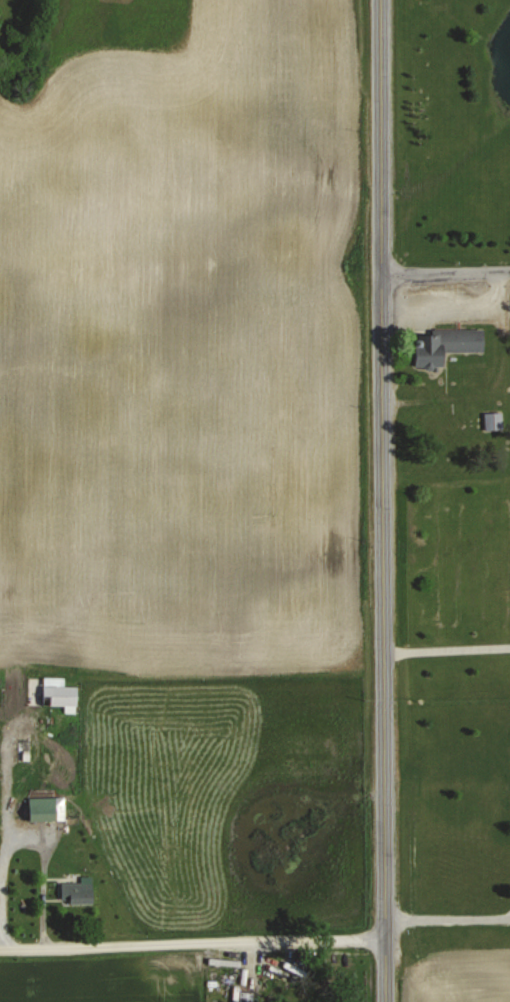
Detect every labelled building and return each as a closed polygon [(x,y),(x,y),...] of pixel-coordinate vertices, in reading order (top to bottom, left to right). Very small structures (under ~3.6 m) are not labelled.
[(484,352),(485,330),(416,329),(416,366),(446,367),(446,351),(484,352)] [(486,413),(486,429),(503,429),(503,413),(486,413)] [(44,704),(66,704),(66,712),(78,712),(78,686),(65,686),(65,677),(44,677),(44,704)] [(32,739),(19,739),(19,759),(32,759),(32,739)] [(30,796),(30,819),(66,819),(66,796),(30,796)] [(61,881),(61,903),(94,903),(94,892),(83,892),(83,881),(61,881)]
